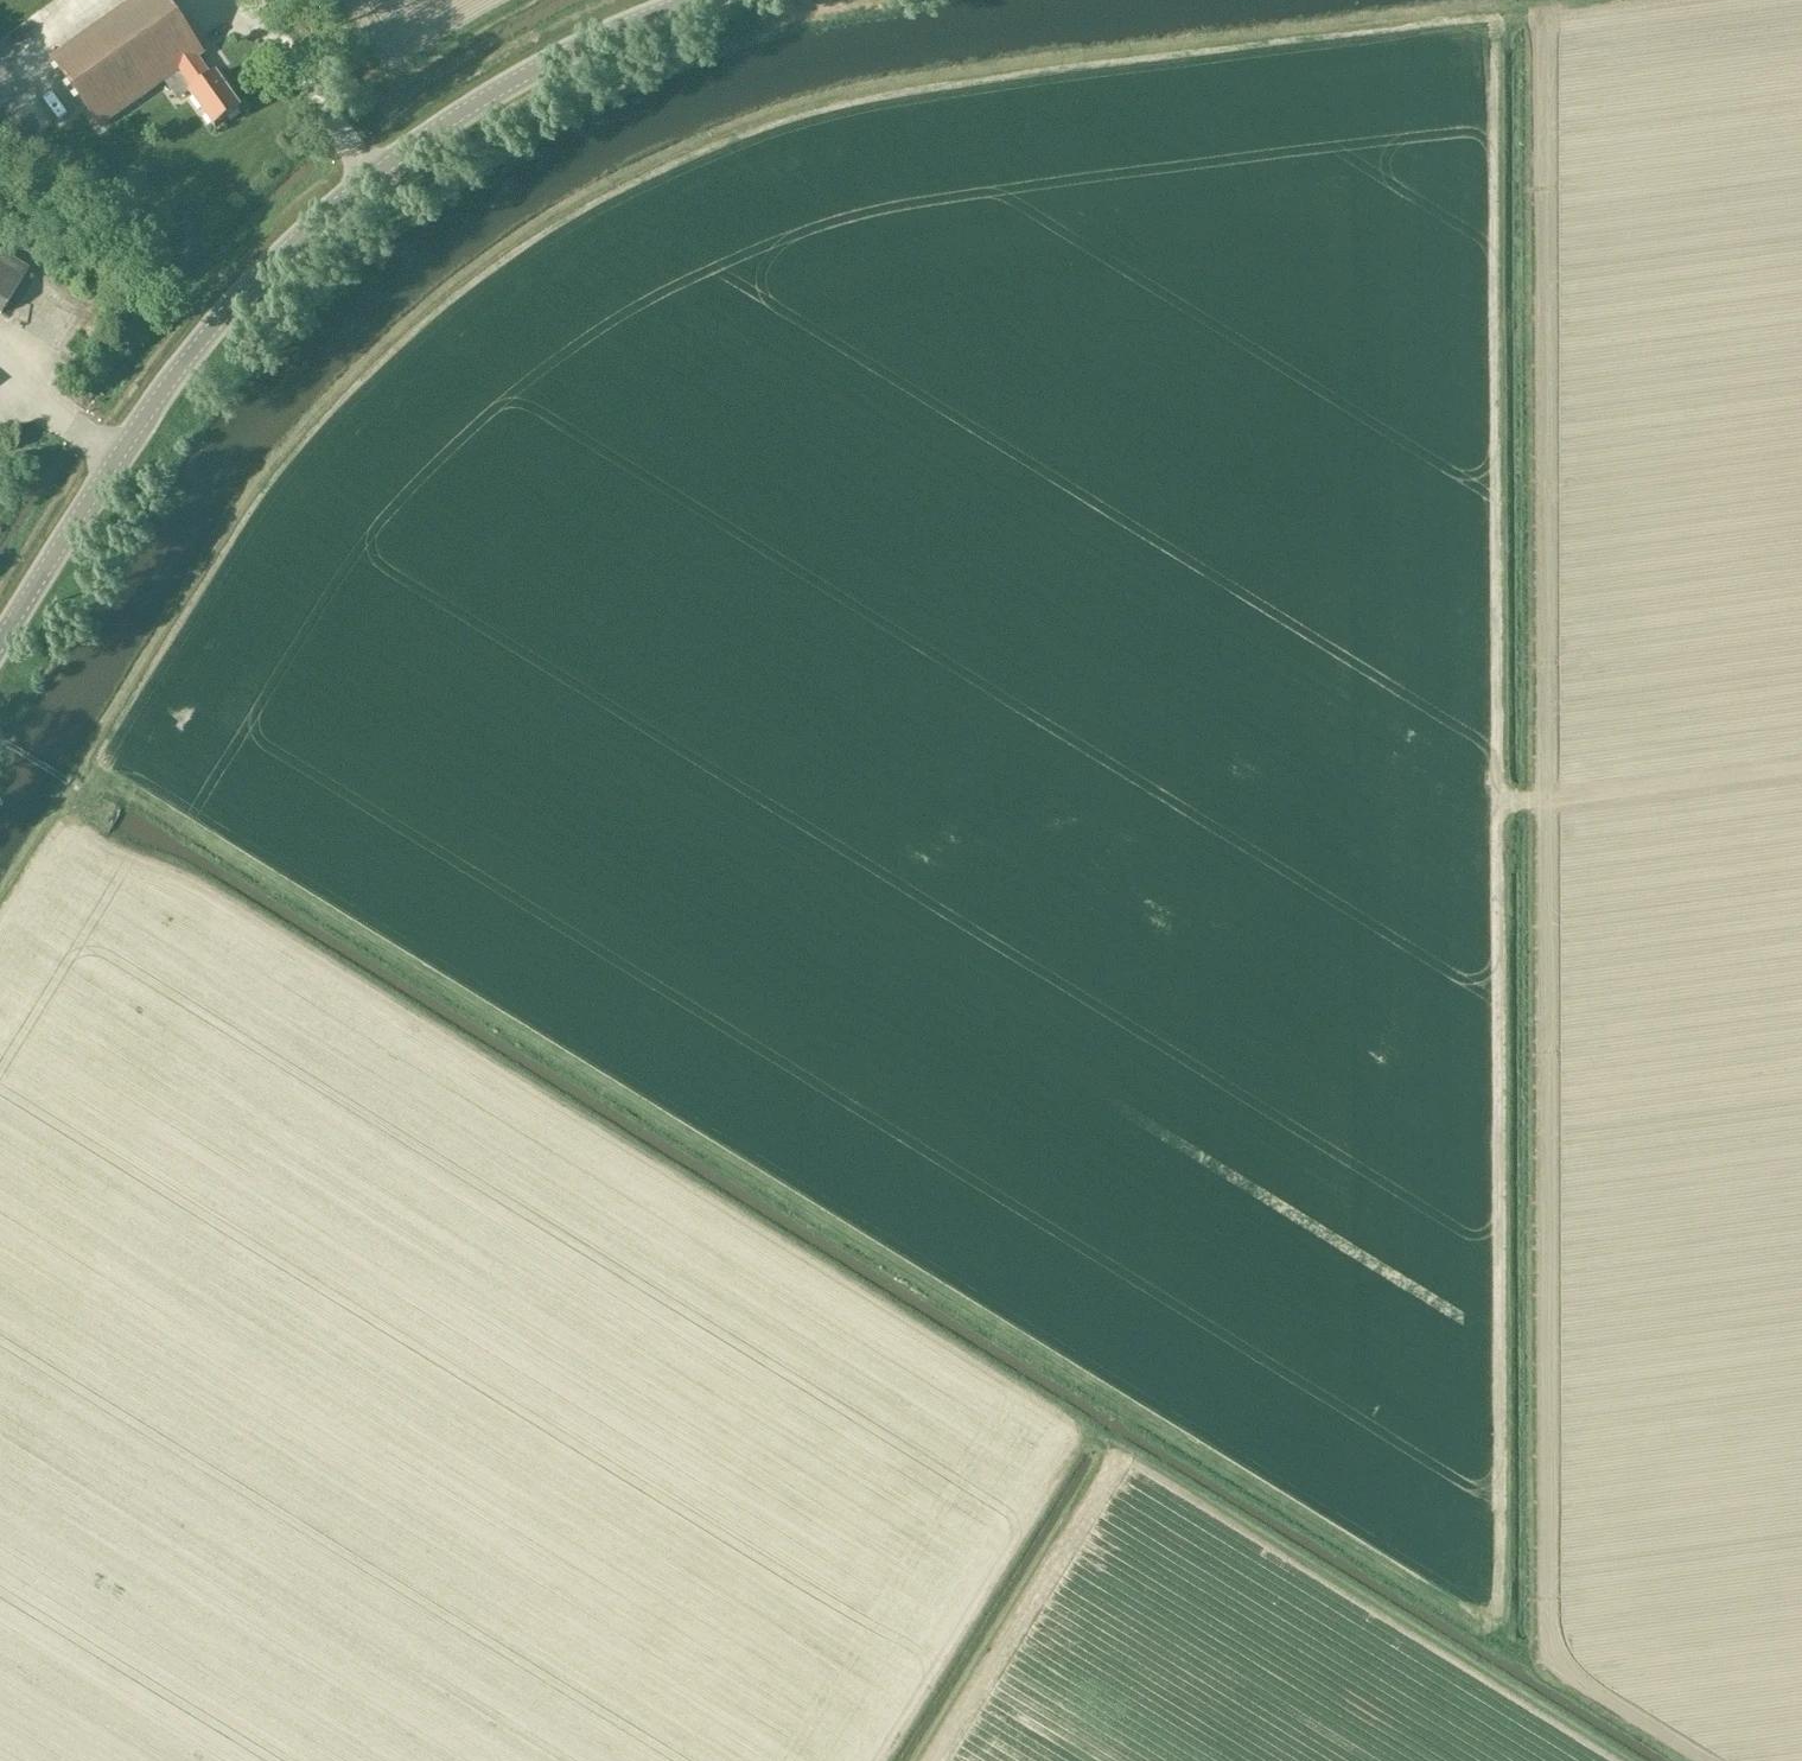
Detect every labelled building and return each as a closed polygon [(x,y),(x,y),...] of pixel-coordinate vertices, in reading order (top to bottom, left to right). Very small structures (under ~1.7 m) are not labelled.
[(239,109),(214,74),(210,77),(196,58),(202,54),(164,0),(132,0),(50,58),(99,127),(179,71),(192,90),(189,92),(214,127),(239,109)] [(26,269),(0,253),(0,311),(26,269)]
